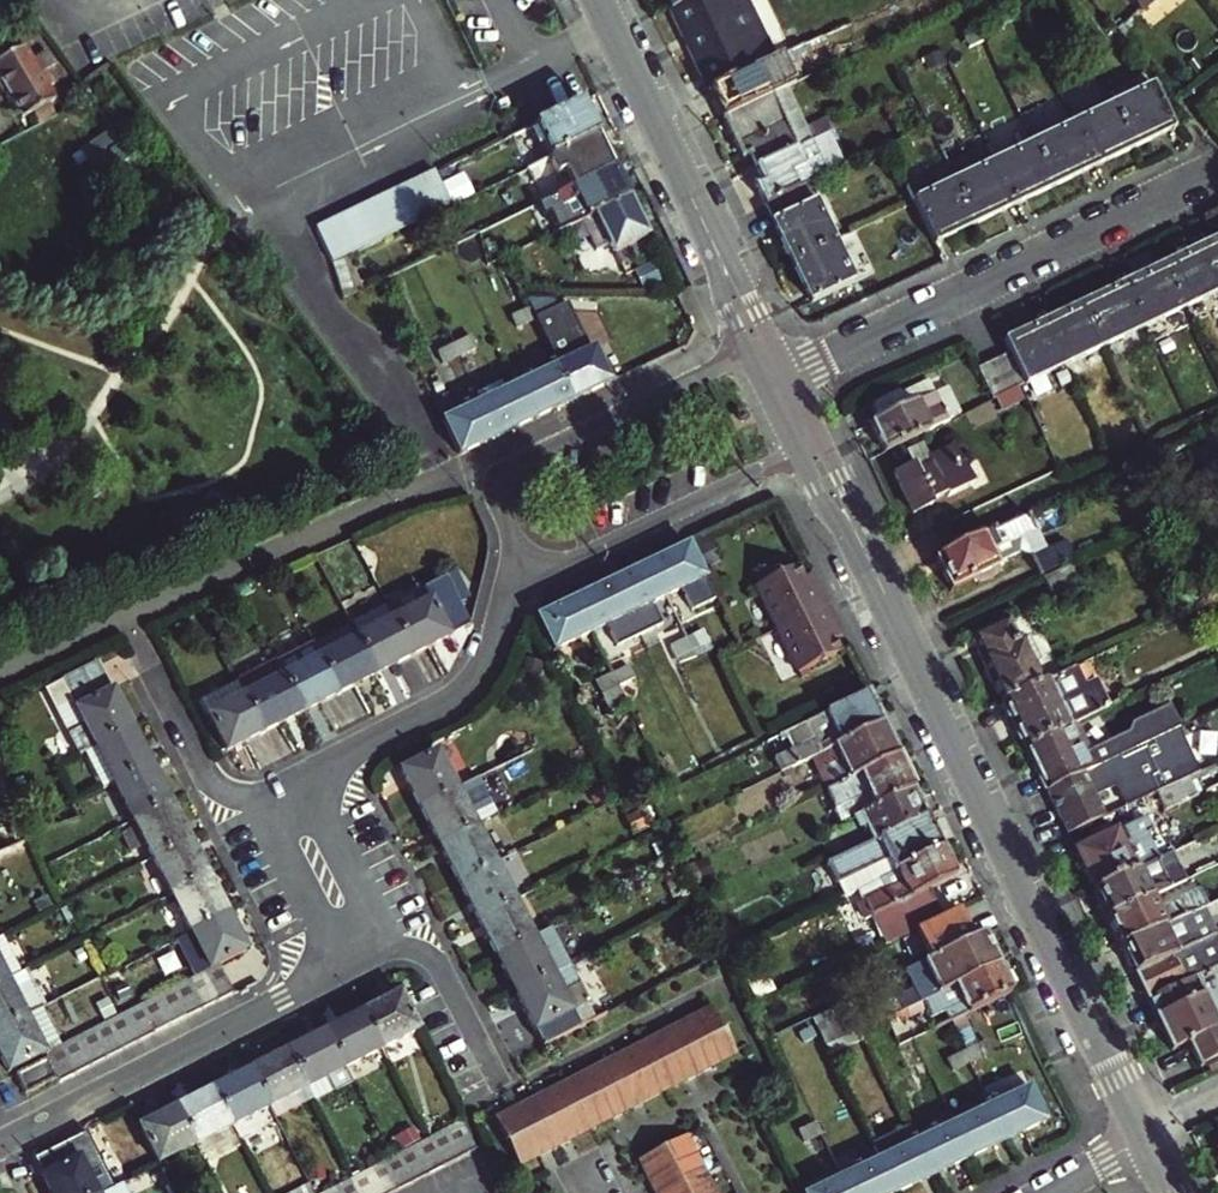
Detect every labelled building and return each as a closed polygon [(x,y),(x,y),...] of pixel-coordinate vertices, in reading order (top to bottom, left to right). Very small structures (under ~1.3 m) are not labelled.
[(672,9),(691,0),(667,0),(672,9)] [(711,90),(755,69),(722,0),(691,0),(672,9),(711,90)] [(1141,12),(1157,0),(1131,0),(1141,12)] [(807,44),(784,55),(755,69),(711,90),(724,118),(769,97),(762,84),(814,59),(807,44)] [(23,46),(0,58),(0,76),(24,121),(33,117),(30,110),(53,99),(23,46)] [(1173,130),(1153,89),(1112,108),(1132,149),(1173,130)] [(758,169),(797,150),(800,149),(774,94),(769,97),(724,118),(744,160),(752,156),(758,169)] [(536,125),(535,125),(551,159),(598,136),(582,102),(536,125)] [(1092,168),(1132,149),(1112,108),(1073,127),(1092,168)] [(1092,168),(1073,127),(1033,146),(1053,186),(1092,168)] [(813,164),(847,148),(840,134),(806,150),(813,164)] [(551,159),(560,177),(569,173),(576,188),(615,169),(598,136),(551,159)] [(1013,205),(1053,186),(1033,146),(993,164),(1013,205)] [(763,179),(755,183),(767,206),(813,184),(797,150),(758,169),(763,179)] [(1013,205),(993,164),(953,184),(973,224),(1013,205)] [(544,204),(557,233),(585,219),(629,198),(615,169),(576,188),(544,204)] [(915,206),(932,243),(973,224),(953,184),(947,171),(907,190),(915,206)] [(350,259),(455,207),(437,174),(320,231),(336,266),(350,259)] [(585,219),(599,249),(612,243),(616,252),(648,237),(629,198),(585,219)] [(774,223),(793,263),(835,244),(817,204),(774,223)] [(1203,248),(1217,279),(1217,240),(1203,248)] [(852,283),(835,244),(793,263),(812,302),(852,283)] [(1203,248),(1164,266),(1184,310),(1217,294),(1217,279),(1203,248)] [(366,291),(350,259),(336,266),(347,300),(366,291)] [(1143,329),(1184,310),(1164,266),(1123,286),(1143,329)] [(1143,329),(1123,286),(1084,305),(1104,347),(1143,329)] [(555,311),(549,298),(532,306),(538,319),(555,311)] [(1104,347),(1084,305),(1044,323),(1064,366),(1073,385),(1091,377),(1081,358),(1104,347)] [(538,319),(532,306),(515,314),(522,327),(538,319)] [(1044,323),(1004,342),(1009,353),(1024,385),(1064,366),(1044,323)] [(478,347),(473,336),(456,344),(462,355),(478,347)] [(578,341),(554,352),(560,365),(575,398),(611,380),(612,380),(596,347),(584,353),(578,341)] [(446,363),(462,355),(456,344),(440,351),(446,363)] [(1009,353),(975,369),(991,401),(1020,387),(1024,385),(1009,353)] [(535,417),(575,398),(560,365),(520,385),(535,417)] [(876,419),(869,423),(883,453),(948,422),(927,377),(869,405),(876,419)] [(500,434),(535,417),(520,385),(485,401),(500,434)] [(460,453),(500,434),(485,401),(445,421),(460,453)] [(1208,434),(1217,454),(1217,430),(1208,434)] [(932,457),(925,443),(909,451),(916,465),(896,475),(910,506),(929,497),(946,489),(971,478),(956,447),(932,457)] [(950,498),(975,486),(971,478),(946,489),(950,498)] [(914,515),(933,505),(929,497),(910,506),(914,515)] [(991,554),(1042,531),(1034,514),(934,560),(950,592),(971,582),(972,585),(979,587),(996,579),(999,570),(991,554)] [(372,538),(389,531),(384,520),(367,528),(372,538)] [(707,580),(690,546),(651,565),(667,599),(707,580)] [(1070,563),(1076,560),(1070,548),(1033,565),(1040,578),(1070,563)] [(631,617),(667,599),(651,565),(614,583),(631,617)] [(780,631),(830,606),(815,577),(814,575),(806,579),(800,567),(759,588),(771,614),(780,631)] [(1051,599),(1081,586),(1072,568),(1043,582),(1051,599)] [(446,576),(424,587),(432,601),(396,620),(414,655),(471,625),(446,576)] [(593,636),(631,617),(614,583),(576,601),(593,636)] [(396,620),(432,601),(424,587),(388,606),(389,608),(396,620)] [(557,653),(593,636),(576,601),(540,619),(557,653)] [(830,606),(780,631),(801,674),(843,654),(836,641),(845,637),(830,606)] [(389,608),(354,626),(361,639),(379,672),(414,655),(396,620),(389,608)] [(1017,643),(1007,620),(971,637),(1001,700),(1038,682),(1029,661),(1036,658),(1027,639),(1017,643)] [(693,653),(709,645),(704,634),(688,642),(693,653)] [(341,692),(379,672),(361,639),(323,659),(341,692)] [(677,662),(693,653),(688,642),(671,650),(677,662)] [(305,711),(341,692),(323,659),(287,677),(305,711)] [(81,753),(96,745),(131,727),(98,662),(47,689),(81,753)] [(250,697),(287,677),(280,663),(242,683),(250,697)] [(1038,682),(1001,700),(1023,747),(1075,723),(1106,708),(1094,682),(1081,689),(1071,666),(1061,671),(1038,682)] [(635,682),(629,670),(613,678),(619,690),(635,682)] [(267,730),(305,711),(287,677),(250,697),(267,730)] [(603,698),(619,690),(613,678),(597,685),(603,698)] [(213,716),(250,697),(242,683),(206,703),(213,716)] [(775,756),(784,772),(808,761),(884,724),(871,695),(792,733),(798,745),(775,756)] [(230,750),(267,730),(250,697),(213,716),(212,717),(229,747),(230,750)] [(1045,793),(1180,728),(1170,708),(1086,747),(1075,723),(1023,747),(1045,793)] [(816,778),(834,769),(842,784),(900,757),(884,724),(808,761),(816,778)] [(115,782),(150,763),(131,727),(96,745),(115,782)] [(1178,782),(1201,771),(1180,728),(1045,793),(1066,836),(1144,798),(1178,782)] [(115,782),(96,745),(81,753),(100,790),(115,782)] [(460,792),(441,756),(405,775),(424,811),(460,792)] [(863,814),(915,789),(900,757),(842,784),(828,791),(838,810),(853,803),(860,816),(863,814)] [(134,818),(169,800),(150,763),(115,782),(134,818)] [(1152,816),(1186,800),(1178,782),(1144,798),(1152,816)] [(915,789),(863,814),(876,842),(928,817),(915,789)] [(478,827),(460,792),(424,811),(442,846),(478,827)] [(188,838),(169,800),(134,818),(154,857),(188,838)] [(891,861),(897,873),(899,871),(943,850),(928,817),(876,842),(829,865),(840,886),(891,861)] [(1116,833),(1075,852),(1093,891),(1134,872),(1152,863),(1141,838),(1148,835),(1141,821),(1122,830),(1128,843),(1122,846),(1116,833)] [(498,867),(478,827),(442,846),(462,886),(498,867)] [(173,893),(207,875),(188,838),(154,857),(173,893)] [(859,906),(865,922),(876,918),(889,945),(914,933),(925,927),(944,918),(930,889),(956,876),(943,850),(899,871),(897,873),(881,880),(887,892),(859,906)] [(1172,853),(1171,854),(1152,863),(1134,872),(1093,891),(1106,919),(1185,881),(1172,853)] [(481,921),(517,903),(498,867),(462,886),(481,921)] [(226,910),(207,875),(173,893),(192,928),(226,910)] [(1209,903),(1195,876),(1185,881),(1106,919),(1120,947),(1164,925),(1209,903)] [(535,940),(517,903),(481,921),(500,958),(535,940)] [(211,966),(218,962),(245,948),(226,910),(192,928),(211,966)] [(932,942),(965,926),(958,911),(944,918),(925,927),(932,942)] [(1164,925),(1120,947),(1132,973),(1213,935),(1209,928),(1196,935),(1192,927),(1170,937),(1164,925)] [(939,956),(972,940),(965,926),(932,942),(939,956)] [(914,933),(928,962),(939,956),(932,942),(925,927),(914,933)] [(571,966),(553,931),(535,940),(500,958),(519,994),(554,975),(571,966)] [(983,935),(972,940),(939,956),(928,962),(909,971),(918,990),(873,1013),(879,1025),(887,1021),(999,969),(983,935)] [(1213,935),(1132,973),(1145,1001),(1193,979),(1211,970),(1217,967),(1217,947),(1213,935)] [(218,962),(211,966),(203,970),(218,998),(232,990),(218,962)] [(43,1005),(24,967),(7,976),(26,1014),(43,1005)] [(951,1022),(1011,994),(999,969),(887,1021),(899,1046),(913,1040),(951,1022)] [(218,998),(203,970),(187,979),(201,1006),(218,998)] [(573,1012),(554,975),(519,994),(538,1030),(573,1012)] [(26,1014),(7,976),(0,980),(0,1028),(26,1014)] [(201,1006),(187,979),(171,987),(186,1014),(201,1006)] [(1193,979),(1145,1001),(1169,1051),(1184,1044),(1196,1069),(1217,1058),(1217,1032),(1217,1029),(1193,979)] [(186,1014),(171,987),(156,995),(170,1022),(186,1014)] [(418,1030),(399,993),(363,1012),(382,1049),(418,1030)] [(170,1022),(156,995),(140,1003),(155,1030),(170,1022)] [(155,1030),(140,1003),(124,1012),(139,1039),(155,1030)] [(26,1014),(43,1045),(58,1037),(59,1036),(43,1005),(26,1014)] [(736,1053),(714,1011),(680,1029),(701,1071),(736,1053)] [(124,1012),(122,1013),(109,1019),(124,1046),(139,1039),(124,1012)] [(382,1049),(363,1012),(326,1031),(345,1068),(382,1049)] [(26,1014),(0,1028),(0,1052),(10,1071),(46,1052),(43,1045),(26,1014)] [(124,1046),(109,1019),(93,1028),(107,1055),(124,1046)] [(107,1055),(93,1028),(76,1037),(91,1064),(107,1055)] [(701,1071),(680,1029),(643,1048),(665,1090),(701,1071)] [(345,1068),(326,1031),(291,1050),(309,1087),(327,1078),(333,1090),(352,1081),(345,1068)] [(43,1045),(46,1052),(62,1044),(58,1037),(43,1045)] [(91,1064),(76,1037),(62,1044),(76,1071),(91,1064)] [(924,1062),(913,1040),(899,1046),(909,1069),(924,1062)] [(987,1056),(981,1043),(965,1051),(971,1063),(987,1056)] [(76,1071),(62,1044),(46,1052),(60,1079),(76,1071)] [(665,1090),(643,1048),(607,1067),(629,1109),(665,1090)] [(291,1050),(253,1069),(272,1106),(309,1087),(291,1050)] [(954,1071),(971,1063),(965,1051),(948,1059),(954,1071)] [(24,1091),(55,1075),(46,1059),(16,1075),(24,1091)] [(629,1109),(607,1067),(571,1086),(593,1128),(629,1109)] [(272,1106),(253,1069),(217,1088),(235,1125),(272,1106)] [(896,1099),(913,1091),(907,1079),(890,1087),(896,1099)] [(593,1128),(571,1086),(536,1104),(558,1146),(593,1128)] [(896,1099),(890,1087),(874,1095),(880,1106),(896,1099)] [(1009,1140),(1048,1121),(1032,1087),(993,1107),(1009,1140)] [(235,1125),(217,1088),(181,1107),(199,1144),(235,1125)] [(558,1146),(536,1104),(498,1123),(520,1166),(558,1146)] [(181,1107),(140,1128),(160,1164),(199,1144),(181,1107)] [(972,1157),(1009,1140),(993,1107),(955,1124),(972,1157)] [(955,1124),(949,1111),(911,1129),(934,1176),(972,1157),(955,1124)] [(823,1134),(841,1125),(836,1113),(817,1122),(823,1134)] [(477,1149),(463,1120),(447,1128),(462,1157),(477,1149)] [(823,1134),(817,1122),(801,1130),(807,1141),(823,1134)] [(462,1157),(447,1128),(432,1136),(447,1165),(462,1157)] [(874,1146),(880,1160),(896,1192),(897,1192),(934,1176),(911,1129),(874,1146)] [(447,1165),(432,1136),(417,1144),(432,1172),(447,1165)] [(704,1174),(686,1138),(642,1160),(658,1192),(667,1192),(704,1174)] [(432,1172),(417,1144),(402,1152),(417,1180),(432,1172)] [(119,1186),(99,1148),(47,1176),(56,1192),(105,1192),(119,1186)] [(402,1152),(392,1157),(385,1161),(400,1189),(417,1180),(402,1152)] [(844,1178),(851,1192),(896,1192),(880,1160),(844,1178)] [(385,1161),(369,1169),(382,1192),(393,1192),(400,1189),(385,1161)] [(369,1169),(351,1178),(359,1192),(382,1192),(369,1169)] [(704,1174),(667,1192),(714,1192),(704,1174)] [(351,1178),(337,1186),(341,1192),(359,1192),(351,1178)] [(812,1192),(851,1192),(844,1178),(812,1192)]
